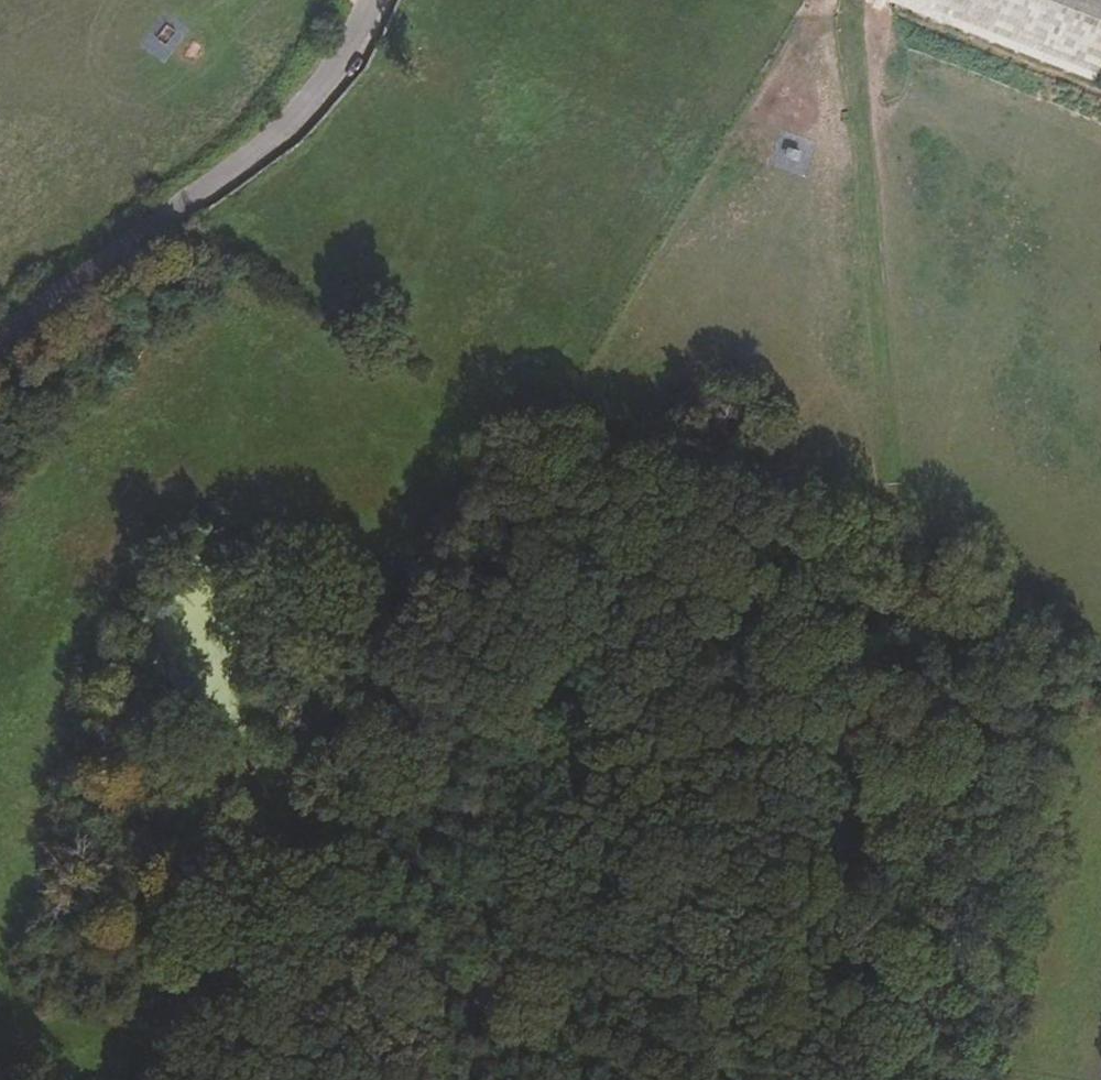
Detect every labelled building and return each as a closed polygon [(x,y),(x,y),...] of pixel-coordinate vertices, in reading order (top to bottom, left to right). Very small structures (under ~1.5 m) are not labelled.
[(1100,75),(1100,0),(899,0),(1100,75)]
